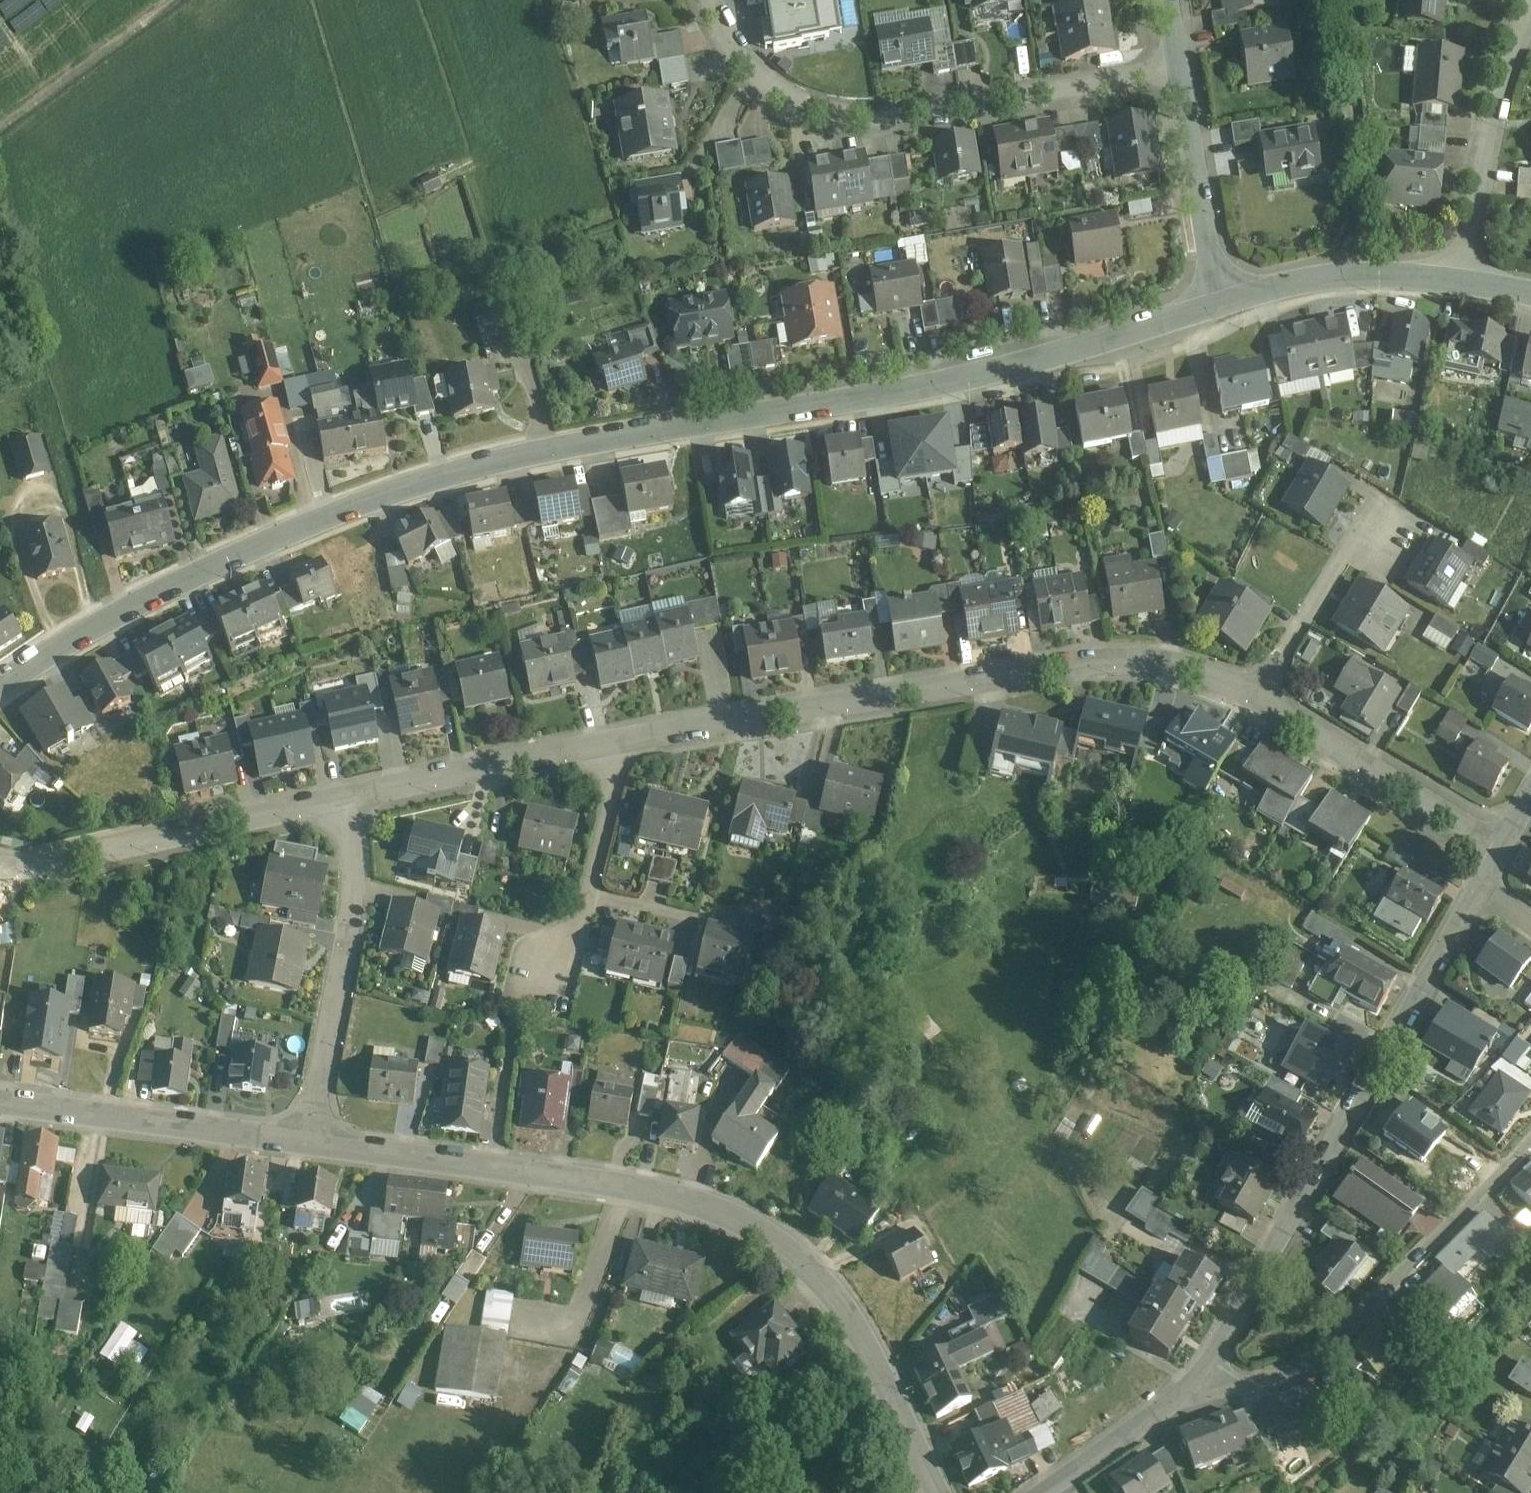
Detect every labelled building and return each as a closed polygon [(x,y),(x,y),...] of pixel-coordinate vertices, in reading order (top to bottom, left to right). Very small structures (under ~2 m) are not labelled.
[(748,4),(765,1),(773,53),(842,43),(835,0),(747,0),(748,4)] [(1056,4),(1061,31),(1108,24),(1104,0),(1078,0),(1056,4)] [(1227,9),(1228,13),(1245,11),(1276,6),(1275,0),(1226,0),(1227,9)] [(1399,18),(1442,22),(1444,0),(1401,0),(1399,18)] [(1227,9),(1211,12),(1214,27),(1247,22),(1245,11),(1228,13),(1227,9)] [(645,14),(602,21),(606,48),(624,45),(627,65),(653,61),(650,46),(649,37),(645,14)] [(928,22),(876,30),(882,68),(932,61),(934,60),(932,46),(928,22)] [(1108,24),(1061,31),(1065,59),(1113,51),(1108,24)] [(1285,29),(1244,35),(1251,83),(1293,76),(1285,29)] [(680,31),(649,37),(650,46),(654,45),(657,62),(659,61),(684,56),(680,31)] [(975,40),(951,43),(956,69),(979,65),(975,40)] [(951,43),(932,46),(934,60),(932,61),(934,73),(956,69),(951,43)] [(1464,52),(1406,46),(1404,71),(1416,72),(1413,103),(1459,107),(1464,52)] [(684,56),(659,61),(663,86),(688,81),(684,56)] [(664,97),(617,104),(626,159),(673,152),(664,97)] [(1447,114),(1421,112),(1420,128),(1446,130),(1447,114)] [(1150,118),(1110,124),(1119,178),(1158,172),(1150,118)] [(1049,122),(994,131),(1002,178),(1057,170),(1055,156),(1051,130),(1049,122)] [(1258,122),(1231,126),(1234,146),(1256,142),(1255,134),(1260,133),(1258,122)] [(1098,123),(1074,126),(1078,152),(1102,148),(1098,123)] [(1074,126),(1051,130),(1055,156),(1078,152),(1074,126)] [(1446,130),(1420,128),(1418,144),(1444,146),(1446,130)] [(1313,129),(1260,138),(1266,176),(1291,172),(1293,181),(1321,177),(1313,129)] [(971,135),(935,141),(940,172),(950,171),(951,179),(977,175),(971,135)] [(740,140),(715,145),(719,172),(745,168),(741,143),(740,140)] [(864,153),(836,158),(844,206),(872,201),(869,185),(865,161),(864,153)] [(905,155),(889,157),(892,181),(893,181),(893,183),(909,181),(905,155)] [(889,157),(865,161),(869,185),(892,181),(889,157)] [(1442,162),(1388,157),(1384,203),(1438,208),(1442,162)] [(836,158),(808,162),(816,210),(844,206),(836,158)] [(1519,169),(1517,185),(1530,187),(1530,170),(1519,169)] [(786,177),(747,183),(754,229),(794,222),(786,177)] [(892,181),(869,185),(872,201),(895,198),(895,195),(893,183),(893,181),(892,181)] [(909,181),(893,183),(895,195),(910,193),(909,181)] [(680,182),(652,186),(651,184),(640,185),(643,203),(637,204),(641,228),(681,221),(678,202),(683,202),(680,182)] [(1517,185),(1516,201),(1530,203),(1530,187),(1517,185)] [(924,214),(910,216),(912,226),(925,224),(924,214)] [(1114,217),(1083,222),(1084,226),(1070,229),(1075,264),(1121,257),(1114,217)] [(924,236),(905,239),(910,266),(914,265),(928,263),(924,236)] [(1019,247),(984,253),(992,299),(1026,293),(1019,247)] [(910,266),(871,272),(875,296),(877,311),(877,312),(919,305),(920,305),(920,304),(914,265),(910,266)] [(1059,267),(1042,270),(1047,295),(1063,292),(1059,267)] [(1042,270),(1029,272),(1033,297),(1047,295),(1042,270)] [(830,287),(783,295),(788,322),(835,314),(830,287)] [(875,296),(859,298),(862,314),(877,311),(875,296)] [(725,297),(697,301),(704,344),(732,340),(725,297)] [(952,299),(934,302),(939,328),(956,325),(952,299)] [(697,301),(670,305),(677,349),(704,344),(697,301)] [(934,302),(920,304),(920,305),(919,305),(924,331),(939,328),(934,302)] [(835,314),(788,322),(792,348),(839,340),(835,314)] [(1427,326),(1396,319),(1389,349),(1388,359),(1404,362),(1419,365),(1427,326)] [(1343,322),(1313,328),(1322,375),(1351,370),(1352,370),(1348,348),(1343,322)] [(780,347),(788,347),(787,324),(778,325),(780,347)] [(1470,329),(1451,325),(1442,368),(1461,372),(1478,376),(1481,362),(1495,366),(1502,334),(1470,327),(1470,329)] [(651,326),(622,334),(628,352),(639,348),(643,360),(660,354),(651,326)] [(1313,328),(1282,335),(1292,381),(1322,375),(1313,328)] [(622,334),(605,340),(610,357),(594,362),(598,375),(603,377),(608,395),(622,391),(628,393),(631,388),(645,383),(640,366),(643,360),(639,348),(628,352),(622,334)] [(1517,340),(1506,338),(1498,372),(1510,374),(1512,363),(1517,340)] [(1529,339),(1524,365),(1521,379),(1530,381),(1530,340),(1529,339)] [(1529,343),(1517,340),(1512,363),(1524,365),(1529,343)] [(773,341),(749,345),(753,371),(777,367),(773,341)] [(273,351),(260,354),(257,342),(246,345),(250,357),(259,392),(282,386),(273,351)] [(749,345),(725,349),(730,375),(753,371),(749,345)] [(1374,346),(1348,348),(1352,370),(1351,370),(1352,374),(1372,370),(1374,346)] [(1404,362),(1388,359),(1389,349),(1374,346),(1372,370),(1372,379),(1399,384),(1404,362)] [(239,361),(245,379),(254,377),(248,358),(239,361)] [(1262,370),(1235,375),(1233,365),(1214,369),(1223,414),(1268,404),(1262,370)] [(185,375),(190,393),(216,386),(212,368),(185,375)] [(407,370),(371,377),(375,396),(379,419),(413,413),(414,413),(410,386),(407,370)] [(492,371),(452,379),(445,380),(436,382),(434,386),(437,403),(441,405),(450,404),(454,424),(493,417),(489,399),(497,398),(492,371)] [(334,377),(306,384),(312,412),(314,417),(316,417),(341,411),(342,411),(337,388),(336,388),(334,377)] [(306,384),(284,388),(290,417),(312,412),(306,384)] [(424,384),(410,386),(414,413),(413,413),(415,422),(434,418),(424,384)] [(1193,387),(1148,396),(1156,438),(1201,428),(1193,387)] [(375,396),(354,400),(358,423),(345,425),(341,411),(316,417),(319,430),(317,431),(324,468),(386,457),(379,419),(375,396)] [(1121,398),(1076,406),(1084,448),(1128,439),(1129,439),(1129,436),(1121,398)] [(1504,401),(1497,433),(1530,444),(1530,409),(1504,401)] [(267,408),(250,413),(251,417),(243,419),(247,433),(245,437),(247,446),(252,449),(255,462),(284,454),(284,455),(288,454),(276,410),(268,412),(267,408)] [(1053,433),(1050,412),(1018,417),(1023,450),(1024,458),(1056,453),(1053,433)] [(1004,419),(1003,414),(988,417),(989,422),(988,422),(989,426),(993,452),(993,454),(1023,450),(1018,417),(1004,419)] [(1407,416),(1394,415),(1392,432),(1405,434),(1407,416)] [(954,487),(972,485),(969,455),(969,450),(952,452),(947,422),(917,426),(925,483),(953,479),(954,487)] [(925,483),(917,426),(887,430),(891,461),(875,464),(880,498),(901,495),(900,486),(925,483)] [(993,452),(989,426),(969,429),(969,450),(969,455),(993,452)] [(1068,431),(1053,433),(1056,453),(1057,457),(1072,454),(1068,431)] [(1142,433),(1129,436),(1129,439),(1128,439),(1132,460),(1147,457),(1145,444),(1142,433)] [(1215,435),(1201,438),(1206,461),(1220,458),(1215,435)] [(1311,450),(1289,436),(1281,449),(1304,462),(1311,450)] [(38,441),(13,448),(23,482),(48,475),(38,441)] [(871,441),(859,443),(863,465),(875,464),(871,441)] [(1157,441),(1145,444),(1147,457),(1149,468),(1162,465),(1157,441)] [(221,442),(195,449),(203,480),(185,484),(196,525),(226,517),(225,515),(240,511),(221,442)] [(859,442),(824,448),(830,489),(866,484),(863,465),(859,443),(859,442)] [(800,452),(770,457),(774,482),(777,504),(778,504),(807,500),(800,452)] [(1246,453),(1220,458),(1224,482),(1251,477),(1246,453)] [(284,454),(255,462),(251,463),(255,477),(260,480),(264,494),(271,491),(272,495),(282,492),(282,489),(289,487),(285,473),(287,466),(284,455),(284,454)] [(175,456),(164,459),(167,473),(170,483),(182,480),(175,456)] [(746,460),(716,465),(723,512),(752,508),(753,508),(750,486),(746,460)] [(1345,486),(1311,465),(1286,507),(1320,527),(1345,486)] [(167,473),(153,477),(160,501),(161,501),(162,502),(174,499),(170,483),(167,473)] [(665,474),(620,483),(623,502),(626,517),(643,514),(644,520),(672,514),(665,474)] [(777,504),(774,482),(762,484),(767,520),(780,518),(778,504),(777,504)] [(762,484),(750,486),(753,508),(752,508),(755,522),(767,520),(762,484)] [(574,491),(534,498),(535,506),(539,528),(555,525),(557,531),(581,526),(574,491)] [(160,501),(132,509),(145,555),(174,547),(162,502),(161,501),(160,501)] [(623,502),(591,508),(599,546),(632,539),(629,522),(627,523),(626,517),(623,502)] [(506,504),(466,511),(471,541),(488,537),(489,543),(513,539),(512,535),(507,511),(506,504)] [(535,506),(521,509),(526,532),(540,530),(539,528),(535,506)] [(105,516),(103,517),(103,518),(116,563),(145,555),(132,509),(105,516)] [(521,509),(507,511),(512,535),(526,532),(521,509)] [(452,513),(434,522),(449,550),(460,545),(452,513)] [(433,519),(393,540),(408,571),(449,550),(434,522),(433,519)] [(58,527),(24,537),(38,584),(72,575),(58,527)] [(1163,535),(1148,538),(1152,562),(1168,559),(1163,535)] [(1470,566),(1432,543),(1406,586),(1440,606),(1452,586),(1456,588),(1470,566)] [(1490,557),(1467,543),(1460,555),(1482,569),(1490,557)] [(322,568),(290,581),(294,592),(303,614),(319,607),(320,610),(336,604),(322,568)] [(1155,568),(1105,576),(1112,621),(1163,613),(1155,568)] [(1055,573),(1035,577),(1033,580),(1034,588),(1033,588),(1041,636),(1065,632),(1057,584),(1055,573)] [(1005,574),(987,577),(983,582),(984,592),(993,644),(1017,640),(1013,614),(1008,588),(1007,588),(1007,585),(1005,574)] [(1081,580),(1057,584),(1065,632),(1089,627),(1085,602),(1081,580)] [(1007,585),(1007,588),(1008,588),(1013,614),(1025,612),(1021,590),(1020,583),(1007,585)] [(1405,613),(1360,587),(1335,627),(1380,654),(1405,613)] [(960,588),(947,590),(951,618),(963,616),(960,596),(962,596),(960,588)] [(1033,588),(1021,590),(1025,612),(1029,638),(1041,636),(1033,588)] [(947,590),(931,593),(927,599),(928,604),(934,603),(937,620),(951,618),(947,590)] [(1246,601),(1226,590),(1211,615),(1206,612),(1196,628),(1243,656),(1268,615),(1267,614),(1246,601)] [(1273,604),(1252,591),(1246,601),(1267,614),(1273,604)] [(294,592),(279,597),(280,601),(288,620),(303,614),(294,592)] [(962,596),(960,596),(963,616),(969,648),(993,644),(984,592),(962,596)] [(269,605),(264,593),(238,604),(258,648),(283,636),(279,627),(269,605)] [(1097,600),(1085,602),(1089,627),(1101,625),(1097,600)] [(280,601),(269,605),(279,627),(289,623),(288,620),(280,601)] [(716,602),(700,605),(706,632),(721,629),(716,602)] [(928,604),(910,607),(910,604),(898,606),(898,609),(888,611),(890,619),(889,619),(896,656),(942,648),(941,642),(937,642),(936,639),(938,637),(940,634),(937,620),(934,603),(928,604)] [(238,604),(212,615),(223,639),(232,659),(258,648),(238,604)] [(875,604),(862,607),(864,620),(865,620),(867,633),(879,631),(875,604)] [(700,605),(685,609),(687,615),(687,614),(692,635),(706,632),(700,605)] [(806,609),(806,622),(837,620),(837,607),(806,609)] [(0,609),(0,655),(22,642),(5,615),(5,614),(0,609)] [(687,615),(655,622),(655,625),(665,671),(666,671),(698,664),(692,635),(687,614),(687,615)] [(223,639),(212,615),(201,620),(213,644),(223,639)] [(1458,632),(1435,618),(1428,630),(1451,644),(1458,632)] [(213,644),(201,620),(189,627),(201,650),(213,644)] [(864,620),(837,625),(838,634),(820,637),(825,668),(872,660),(867,633),(865,620),(864,620)] [(803,621),(791,623),(792,629),(793,629),(796,648),(807,646),(803,621)] [(655,625),(622,633),(623,636),(633,682),(667,674),(666,671),(665,671),(655,625)] [(189,627),(188,626),(162,640),(184,683),(211,668),(201,650),(189,627)] [(792,629),(768,633),(776,680),(801,676),(796,648),(793,629),(792,629)] [(1451,644),(1428,630),(1422,640),(1445,654),(1451,644)] [(577,646),(574,631),(560,634),(562,641),(564,641),(572,681),(584,678),(583,673),(577,646)] [(744,631),(731,633),(736,659),(747,657),(744,637),(745,637),(744,631)] [(745,637),(744,637),(747,657),(752,684),(776,680),(768,633),(745,637)] [(1462,662),(1477,643),(1463,633),(1448,651),(1462,662)] [(591,643),(590,644),(595,670),(600,693),(634,685),(633,682),(623,636),(591,643)] [(184,683),(162,640),(135,655),(148,679),(158,697),(184,683)] [(562,641),(521,651),(531,698),(574,688),(572,681),(564,641),(562,641)] [(590,643),(577,646),(583,673),(595,670),(590,644),(591,643),(590,643)] [(1498,659),(1477,647),(1470,659),(1491,672),(1498,659)] [(148,679),(136,656),(124,663),(133,680),(136,686),(148,679)] [(124,663),(111,670),(120,688),(133,680),(124,663)] [(499,663),(457,672),(458,677),(457,677),(463,703),(465,713),(508,703),(499,663)] [(1399,693),(1351,664),(1338,685),(1360,699),(1348,719),(1359,726),(1359,727),(1363,730),(1364,729),(1374,735),(1399,693)] [(456,666),(443,669),(445,680),(451,704),(451,705),(463,703),(457,677),(458,677),(457,672),(456,666)] [(111,670),(110,669),(82,684),(102,723),(131,707),(120,688),(111,670)] [(432,676),(411,681),(423,733),(444,729),(439,707),(434,682),(432,676)] [(379,695),(375,677),(355,681),(357,691),(322,699),(334,754),(378,744),(372,715),(383,712),(379,695)] [(445,680),(434,682),(439,707),(451,704),(445,680)] [(411,681),(389,685),(391,692),(396,716),(401,738),(423,733),(411,681)] [(1511,681),(1493,712),(1527,732),(1530,725),(1530,691),(1524,687),(1523,688),(1511,681)] [(1410,686),(1396,710),(1408,717),(1422,693),(1410,686)] [(391,692),(379,695),(383,712),(385,719),(396,716),(391,692)] [(1478,694),(1472,702),(1486,713),(1492,704),(1478,694)] [(71,716),(60,697),(25,716),(48,758),(67,747),(68,750),(74,747),(72,744),(83,738),(71,716)] [(1116,715),(1085,708),(1078,739),(1077,744),(1078,744),(1105,751),(1103,758),(1135,766),(1138,754),(1145,724),(1146,723),(1135,720),(1134,725),(1115,720),(1116,715)] [(94,732),(81,710),(71,716),(83,738),(94,732)] [(1235,746),(1183,715),(1174,731),(1163,748),(1165,750),(1195,767),(1183,787),(1203,799),(1216,777),(1233,748),(1235,746)] [(313,768),(302,717),(250,729),(261,779),(313,768)] [(1061,734),(1002,720),(994,752),(992,762),(993,762),(1015,767),(1013,773),(1050,782),(1054,764),(1061,735),(1061,734)] [(1174,731),(1145,724),(1138,754),(1160,758),(1165,750),(1163,748),(1174,731)] [(1460,734),(1443,724),(1436,736),(1453,746),(1460,734)] [(1078,739),(1061,735),(1054,764),(1072,769),(1078,744),(1077,744),(1078,739)] [(238,737),(225,740),(225,742),(226,742),(231,763),(244,760),(238,737)] [(1508,766),(1486,753),(1489,748),(1477,741),(1457,776),(1491,796),(1508,766)] [(225,742),(201,748),(210,791),(236,785),(231,763),(226,742),(225,742)] [(126,748),(108,756),(111,765),(130,757),(126,748)] [(176,753),(175,753),(180,775),(185,796),(210,791),(201,748),(176,753)] [(994,752),(982,748),(975,774),(976,774),(989,777),(993,762),(992,762),(994,752)] [(1254,760),(1233,748),(1216,777),(1237,788),(1254,760)] [(1302,779),(1278,764),(1280,762),(1260,750),(1254,760),(1237,788),(1242,792),(1249,780),(1271,793),(1256,818),(1281,832),(1283,829),(1299,802),(1312,781),(1304,776),(1302,779)] [(176,751),(163,754),(168,777),(180,775),(175,753),(176,753),(176,751)] [(27,752),(14,768),(28,779),(27,780),(33,784),(43,770),(27,752)] [(0,757),(0,802),(6,807),(27,780),(28,779),(14,768),(0,757)] [(877,790),(831,778),(823,813),(822,815),(823,815),(868,827),(877,790)] [(795,802),(743,789),(734,826),(736,826),(731,844),(759,851),(764,833),(786,839),(788,831),(794,806),(795,802)] [(1370,820),(1330,796),(1320,814),(1310,808),(1297,831),(1308,837),(1308,836),(1337,853),(1336,855),(1341,858),(1342,856),(1346,859),(1370,820)] [(679,806),(650,799),(639,844),(668,851),(679,806)] [(1310,808),(1299,802),(1283,829),(1294,836),(1297,831),(1310,808)] [(708,813),(679,806),(668,851),(697,858),(708,813)] [(807,809),(794,806),(788,831),(801,835),(807,809)] [(823,813),(807,809),(801,835),(817,839),(823,815),(822,815),(823,813)] [(577,822),(529,811),(519,852),(567,863),(577,822)] [(462,840),(416,828),(408,858),(420,861),(415,882),(434,887),(435,883),(451,886),(452,883),(458,857),(462,840)] [(505,846),(483,841),(477,862),(477,863),(500,868),(505,846)] [(300,850),(276,845),(273,860),(296,865),(300,850)] [(1413,860),(1393,847),(1385,859),(1406,872),(1413,860)] [(477,862),(458,857),(452,883),(471,887),(477,863),(477,862)] [(273,860),(271,860),(263,906),(262,906),(262,907),(317,918),(327,871),(296,865),(273,860)] [(665,863),(653,860),(648,884),(659,886),(665,863)] [(676,866),(665,863),(659,886),(671,889),(676,866)] [(1141,880),(1094,871),(1090,893),(1136,902),(1141,880)] [(1443,897),(1403,874),(1387,903),(1426,926),(1443,897)] [(453,903),(427,897),(424,911),(438,914),(438,915),(450,918),(453,903)] [(424,911),(394,903),(381,954),(426,965),(438,915),(438,914),(424,911)] [(479,910),(453,903),(450,918),(462,921),(462,920),(476,923),(479,910)] [(1328,924),(1311,914),(1302,929),(1319,939),(1328,924)] [(271,921),(243,916),(240,929),(258,933),(268,935),(268,934),(271,921)] [(476,923),(462,920),(462,921),(450,970),(493,980),(505,930),(476,923)] [(769,927),(746,922),(743,934),(766,939),(769,927)] [(0,926),(0,944),(17,943),(16,925),(0,926)] [(645,934),(618,927),(616,934),(610,958),(607,974),(634,980),(645,934)] [(753,941),(708,930),(698,973),(743,984),(753,941)] [(602,931),(597,954),(610,958),(616,934),(602,931)] [(307,941),(268,934),(268,935),(258,933),(249,984),(297,993),(307,941)] [(672,940),(645,934),(634,980),(661,987),(672,940)] [(1498,939),(1477,967),(1509,991),(1530,962),(1498,939)] [(1396,978),(1334,943),(1328,954),(1323,951),(1319,958),(1326,962),(1386,996),(1396,978)] [(1289,960),(1283,970),(1277,966),(1270,979),(1291,990),(1303,967),(1289,960)] [(687,965),(674,962),(667,989),(681,992),(687,965)] [(1386,996),(1326,962),(1309,995),(1331,1007),(1339,993),(1376,1014),(1386,996)] [(85,977),(72,975),(69,991),(70,991),(67,1010),(80,1011),(85,977)] [(134,987),(97,981),(89,1032),(120,1037),(124,1015),(129,1016),(130,1009),(134,987)] [(146,989),(134,987),(130,1009),(143,1011),(146,989)] [(49,988),(44,1018),(30,1016),(24,1053),(60,1059),(66,1021),(65,1021),(67,1010),(70,991),(69,991),(49,988)] [(1503,1027),(1474,1010),(1468,1020),(1492,1035),(1491,1036),(1495,1039),(1503,1027)] [(235,1018),(221,1016),(216,1046),(230,1049),(235,1018)] [(1460,1033),(1439,1020),(1424,1046),(1471,1076),(1495,1039),(1491,1036),(1492,1035),(1468,1020),(1460,1033)] [(1358,1045),(1327,1028),(1320,1040),(1346,1055),(1341,1063),(1346,1066),(1358,1045)] [(1320,1040),(1305,1032),(1284,1069),(1325,1092),(1341,1063),(1315,1049),(1320,1040)] [(789,1070),(738,1035),(722,1055),(754,1077),(755,1076),(774,1089),(776,1090),(789,1070)] [(275,1055),(250,1051),(252,1041),(236,1039),(230,1088),(264,1093),(266,1081),(272,1081),(275,1055)] [(446,1042),(429,1039),(425,1064),(439,1066),(446,1042)] [(1346,1055),(1320,1040),(1315,1049),(1341,1063),(1346,1055)] [(193,1045),(174,1042),(172,1058),(158,1056),(155,1080),(154,1080),(152,1092),(185,1097),(193,1045)] [(1515,1043),(1502,1062),(1514,1072),(1528,1053),(1515,1043)] [(158,1056),(142,1054),(139,1078),(154,1080),(155,1080),(158,1056)] [(418,1067),(373,1061),(368,1099),(413,1105),(418,1067)] [(489,1069),(460,1065),(461,1062),(451,1061),(441,1132),(479,1137),(489,1069)] [(1514,1072),(1502,1062),(1491,1074),(1498,1079),(1512,1089),(1520,1077),(1514,1072)] [(691,1074),(671,1071),(670,1077),(664,1115),(659,1145),(693,1150),(698,1114),(685,1112),(691,1074)] [(582,1074),(570,1072),(568,1082),(569,1082),(567,1098),(579,1100),(582,1074)] [(661,1077),(645,1074),(637,1115),(651,1117),(652,1113),(661,1077)] [(568,1082),(524,1076),(521,1098),(526,1099),(522,1127),(562,1133),(567,1098),(569,1082),(568,1082)] [(670,1077),(661,1076),(661,1077),(652,1113),(664,1115),(670,1077)] [(774,1089),(755,1076),(754,1077),(734,1109),(753,1122),(762,1108),(774,1089)] [(1512,1089),(1498,1079),(1469,1120),(1499,1141),(1527,1100),(1512,1089)] [(633,1092),(595,1085),(588,1120),(626,1127),(633,1092)] [(1301,1097),(1281,1085),(1276,1095),(1296,1107),(1301,1097)] [(1314,1122),(1278,1102),(1269,1118),(1274,1121),(1264,1139),(1295,1156),(1314,1122)] [(753,1122),(734,1109),(734,1110),(733,1109),(712,1141),(756,1170),(778,1138),(776,1137),(784,1124),(762,1108),(753,1122)] [(1443,1139),(1407,1111),(1384,1141),(1420,1169),(1443,1139)] [(58,1143),(26,1138),(24,1152),(17,1150),(15,1163),(21,1164),(20,1173),(16,1197),(36,1200),(40,1176),(52,1178),(58,1143)] [(1276,1185),(1238,1164),(1229,1180),(1228,1180),(1222,1192),(1228,1195),(1219,1211),(1226,1215),(1247,1226),(1252,1229),(1261,1212),(1264,1213),(1270,1202),(1267,1201),(1276,1185)] [(263,1173),(229,1168),(225,1202),(223,1215),(222,1223),(237,1225),(238,1218),(256,1220),(258,1207),(263,1173)] [(1419,1214),(1360,1169),(1351,1181),(1350,1181),(1347,1184),(1348,1185),(1333,1204),(1393,1249),(1419,1214)] [(143,1176),(104,1171),(99,1205),(154,1213),(158,1187),(141,1185),(143,1176)] [(335,1183),(301,1178),(297,1212),(297,1213),(295,1230),(323,1234),(325,1216),(330,1217),(335,1183)] [(880,1210),(831,1178),(809,1211),(857,1244),(880,1210)] [(405,1182),(395,1181),(395,1182),(389,1181),(382,1242),(399,1244),(402,1222),(407,1222),(412,1184),(405,1183),(405,1182)] [(1528,1187),(1523,1182),(1509,1195),(1530,1219),(1530,1183),(1528,1187)] [(448,1188),(412,1184),(407,1222),(427,1225),(424,1247),(435,1249),(434,1250),(436,1251),(436,1249),(447,1250),(451,1227),(443,1226),(448,1188)] [(1193,1236),(1157,1213),(1145,1233),(1165,1245),(1170,1237),(1186,1247),(1193,1236)] [(77,1216),(63,1214),(58,1238),(58,1243),(71,1246),(77,1216)] [(201,1232),(177,1215),(151,1250),(167,1262),(175,1252),(182,1257),(199,1233),(200,1233),(201,1232)] [(1247,1226),(1226,1215),(1218,1229),(1239,1241),(1247,1226)] [(1481,1224),(1435,1271),(1443,1279),(1452,1287),(1479,1260),(1487,1269),(1492,1264),(1496,1269),(1512,1253),(1500,1242),(1481,1224)] [(475,1230),(451,1227),(447,1250),(472,1254),(475,1230)] [(1530,1245),(1513,1229),(1500,1242),(1512,1253),(1518,1259),(1530,1245)] [(578,1238),(526,1231),(521,1265),(540,1268),(540,1265),(573,1269),(575,1257),(576,1257),(577,1252),(576,1252),(578,1238)] [(914,1232),(882,1249),(900,1282),(932,1264),(914,1232)] [(58,1238),(43,1235),(41,1243),(50,1245),(51,1241),(58,1243),(58,1238)] [(373,1239),(349,1236),(346,1260),(370,1263),(373,1239)] [(1101,1239),(1100,1238),(1078,1274),(1106,1290),(1119,1270),(1102,1259),(1106,1251),(1101,1239)] [(1359,1253),(1341,1240),(1335,1248),(1353,1262),(1359,1253)] [(58,1243),(51,1241),(50,1245),(37,1315),(57,1319),(61,1300),(71,1246),(58,1243)] [(280,1251),(241,1244),(238,1261),(278,1267),(280,1251)] [(668,1254),(637,1246),(626,1288),(691,1306),(703,1264),(683,1259),(684,1256),(669,1252),(668,1254)] [(1335,1248),(1324,1262),(1324,1261),(1318,1268),(1319,1269),(1312,1277),(1317,1281),(1308,1293),(1331,1311),(1363,1270),(1353,1262),(1335,1248)] [(472,1254),(455,1279),(468,1288),(485,1263),(472,1254)] [(38,1279),(43,1267),(28,1262),(24,1274),(38,1279)] [(1222,1285),(1185,1263),(1164,1297),(1196,1317),(1201,1320),(1222,1285)] [(1157,1293),(1119,1270),(1106,1290),(1144,1314),(1157,1293)] [(455,1279),(442,1298),(455,1307),(468,1288),(455,1279)] [(1443,1279),(1411,1313),(1411,1314),(1430,1332),(1439,1341),(1472,1306),(1452,1287),(1443,1279)] [(513,1297),(488,1293),(481,1333),(507,1337),(513,1297)] [(1163,1297),(1157,1293),(1144,1314),(1128,1341),(1167,1364),(1196,1317),(1164,1297),(1163,1297)] [(82,1303),(61,1300),(57,1319),(55,1329),(76,1333),(82,1303)] [(990,1301),(968,1311),(979,1333),(1001,1322),(990,1301)] [(774,1308),(734,1340),(746,1356),(754,1350),(776,1378),(804,1356),(802,1353),(803,1350),(798,1344),(795,1344),(785,1330),(789,1327),(774,1308)] [(1430,1332),(1411,1314),(1401,1324),(1405,1327),(1418,1340),(1420,1342),(1430,1332)] [(132,1336),(136,1330),(120,1319),(100,1350),(131,1371),(148,1347),(132,1336)] [(1381,1327),(1369,1339),(1370,1340),(1350,1360),(1351,1361),(1364,1374),(1375,1385),(1406,1352),(1393,1339),(1381,1327)] [(1405,1327),(1393,1339),(1406,1352),(1406,1353),(1418,1340),(1405,1327)] [(506,1339),(447,1329),(436,1392),(495,1401),(506,1339)] [(956,1349),(913,1368),(923,1389),(957,1373),(982,1362),(990,1358),(991,1358),(982,1337),(956,1349)] [(996,1369),(990,1358),(982,1362),(988,1373),(996,1369)] [(1364,1374),(1351,1361),(1342,1371),(1354,1383),(1364,1374)] [(1523,1363),(1509,1383),(1530,1397),(1530,1368),(1523,1363)] [(957,1373),(923,1389),(937,1419),(971,1403),(957,1373)] [(419,1393),(408,1387),(400,1402),(411,1408),(419,1393)] [(376,1402),(360,1391),(348,1408),(364,1419),(376,1402)] [(1317,1409),(1311,1393),(1266,1409),(1273,1431),(1277,1442),(1323,1426),(1318,1414),(1320,1413),(1318,1409),(1317,1409)] [(1015,1397),(995,1407),(1003,1422),(1023,1413),(1015,1397)] [(1266,1409),(1253,1413),(1261,1436),(1273,1431),(1266,1409)] [(1520,1415),(1514,1425),(1530,1436),(1530,1422),(1520,1415)] [(1257,1441),(1245,1416),(1231,1421),(1241,1447),(1257,1441)] [(1229,1417),(1178,1437),(1193,1476),(1244,1456),(1241,1447),(1231,1421),(1229,1417)] [(1050,1424),(1035,1433),(1040,1443),(1056,1435),(1050,1424)] [(1512,1424),(1497,1448),(1530,1469),(1530,1436),(1514,1425),(1512,1424)] [(988,1432),(951,1450),(960,1469),(1014,1443),(1006,1425),(989,1433),(988,1432)] [(1014,1443),(960,1469),(969,1488),(1006,1471),(1006,1470),(1030,1458),(1021,1440),(1014,1443)] [(1497,1448),(1483,1472),(1499,1482),(1517,1492),(1526,1492),(1530,1485),(1530,1469),(1497,1448)] [(1176,1476),(1165,1452),(1150,1462),(1165,1483),(1176,1476)] [(1110,1484),(1117,1492),(1161,1492),(1168,1488),(1165,1483),(1150,1462),(1148,1458),(1110,1484)] [(1439,1465),(1432,1461),(1426,1471),(1433,1475),(1439,1465)] [(1499,1482),(1492,1492),(1494,1492),(1517,1492),(1499,1482)]
